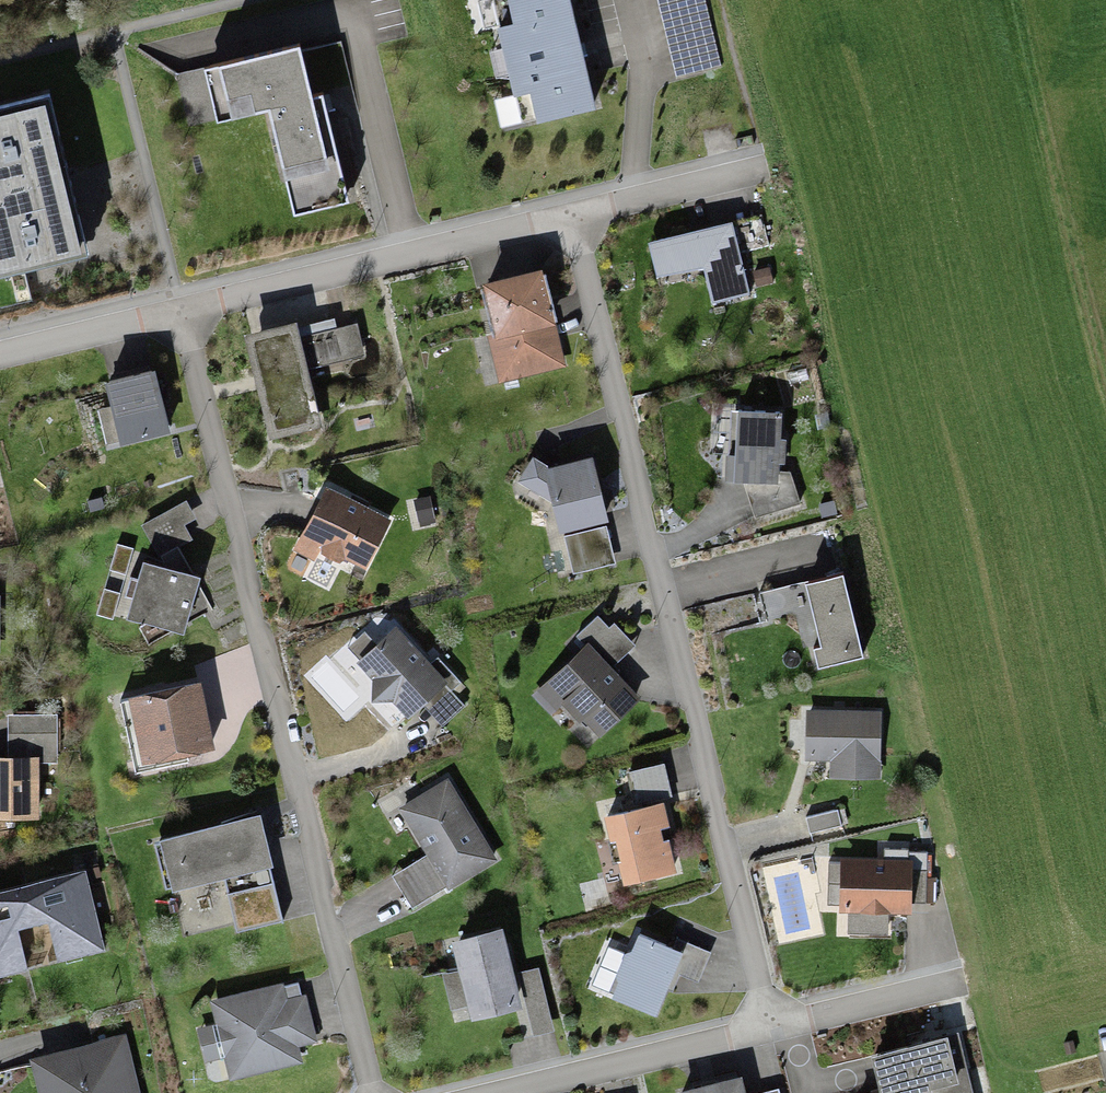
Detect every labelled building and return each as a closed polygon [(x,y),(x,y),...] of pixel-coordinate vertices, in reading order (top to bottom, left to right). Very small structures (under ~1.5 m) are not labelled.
[(520,124),(591,107),(566,0),(491,0),(520,124)] [(705,66),(717,63),(702,0),(689,0),(705,66)] [(299,44),(170,74),(183,128),(271,108),(287,175),(301,171),(309,204),(349,195),(324,89),(310,92),(299,44)] [(0,108),(0,307),(27,301),(18,265),(78,252),(42,98),(0,108)] [(732,224),(646,242),(651,267),(702,256),(712,303),(747,296),(732,224)] [(535,272),(484,285),(496,330),(506,327),(517,371),(558,361),(535,272)] [(292,328),(254,336),(274,430),(311,422),(301,373),(344,364),(336,326),(293,335),(292,328)] [(149,372),(106,384),(122,445),(165,434),(149,372)] [(727,454),(725,481),(774,484),(782,506),(796,501),(786,472),(775,472),(776,460),(780,460),(781,440),(777,439),(779,413),(737,410),(734,455),(727,454)] [(589,465),(549,474),(530,465),(522,483),(551,497),(559,529),(602,519),(589,465)] [(382,521),(322,488),(298,532),(321,545),(321,550),(330,555),(334,552),(358,565),(382,521)] [(577,536),(562,540),(569,571),(584,568),(577,536)] [(130,601),(125,617),(142,622),(141,624),(134,628),(145,649),(174,633),(179,634),(196,580),(191,579),(175,549),(155,560),(159,567),(158,569),(142,564),(137,580),(130,578),(127,589),(124,599),(130,601)] [(861,655),(839,572),(802,582),(819,647),(811,649),(815,667),(861,655)] [(608,625),(597,614),(575,636),(585,647),(548,682),(562,696),(560,698),(579,718),(581,715),(595,730),(632,696),(585,647),(608,625)] [(430,666),(394,628),(358,662),(371,676),(369,700),(395,702),(406,714),(442,681),(449,688),(456,681),(436,660),(430,666)] [(194,684),(116,703),(131,764),(209,745),(194,684)] [(877,718),(806,716),(805,759),(850,760),(849,778),(875,778),(877,718)] [(0,762),(0,815),(33,815),(33,762),(56,762),(56,717),(33,717),(33,734),(8,734),(8,762),(0,762)] [(627,772),(630,785),(669,774),(665,761),(627,772)] [(490,859),(443,785),(400,812),(429,859),(417,867),(427,884),(403,899),(409,910),(490,859)] [(663,804),(607,817),(613,840),(618,838),(624,863),(622,863),(625,877),(674,865),(668,839),(661,841),(658,828),(669,826),(663,804)] [(801,816),(806,831),(835,821),(831,807),(801,816)] [(256,816),(154,842),(166,889),(222,875),(237,933),(283,921),(256,816)] [(905,862),(843,863),(844,911),(849,911),(849,937),(883,937),(883,912),(905,911),(905,908),(925,908),(924,845),(904,845),(905,862)] [(0,898),(0,973),(24,967),(15,929),(45,922),(54,962),(101,951),(84,879),(0,898)] [(617,980),(611,995),(652,1011),(676,948),(708,960),(712,949),(675,935),(670,947),(634,934),(628,949),(621,952),(613,973),(617,980)] [(511,1004),(494,935),(459,943),(475,1013),(511,1004)] [(534,975),(517,980),(521,996),(538,991),(534,975)] [(295,980),(213,1002),(232,1075),(294,1059),(282,1017),(303,1011),(295,980)] [(870,1058),(878,1092),(907,1092),(927,1088),(928,1092),(966,1092),(952,1038),(870,1058)] [(48,1058),(57,1092),(134,1092),(120,1039),(48,1058)] [(681,1092),(742,1092),(739,1078),(681,1092)]
